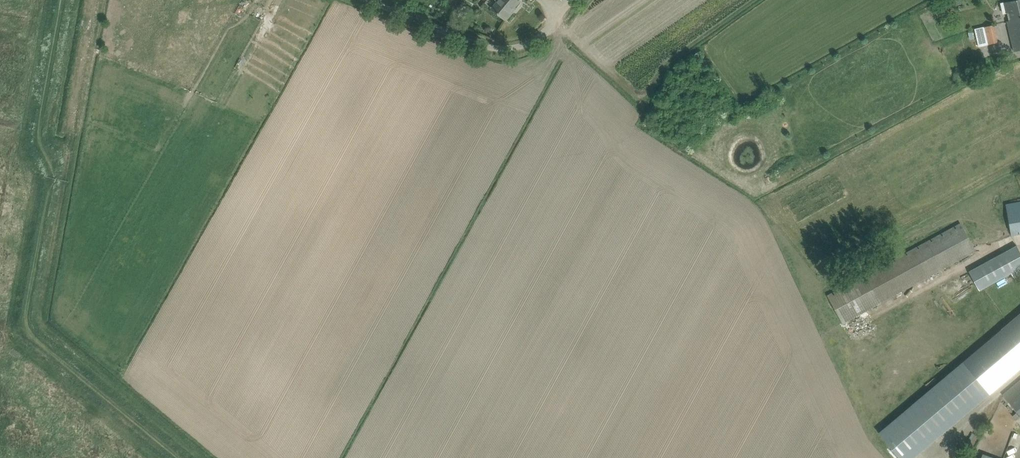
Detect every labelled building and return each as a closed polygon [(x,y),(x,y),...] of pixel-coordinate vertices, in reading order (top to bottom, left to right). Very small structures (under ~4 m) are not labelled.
[(498,2),(492,8),(498,14),(506,20),(512,13),(510,12),(519,1),(518,0),(496,0),(498,2)] [(1003,2),(1005,13),(1011,11),(1013,19),(1007,21),(1014,51),(1019,50),(1019,0),(1013,0),(1003,2)] [(987,26),(978,28),(974,29),(978,46),(997,42),(994,24),(987,26)] [(1006,204),(1011,232),(1019,231),(1019,202),(1006,204)] [(961,223),(827,296),(842,323),(976,251),(961,223)] [(969,271),(979,291),(1011,273),(1014,279),(1019,275),(1019,251),(1017,245),(969,271)] [(962,362),(878,432),(900,457),(913,457),(989,395),(989,394),(1019,367),(1019,314),(962,362)] [(1003,395),(1019,415),(1019,380),(1003,395)]
